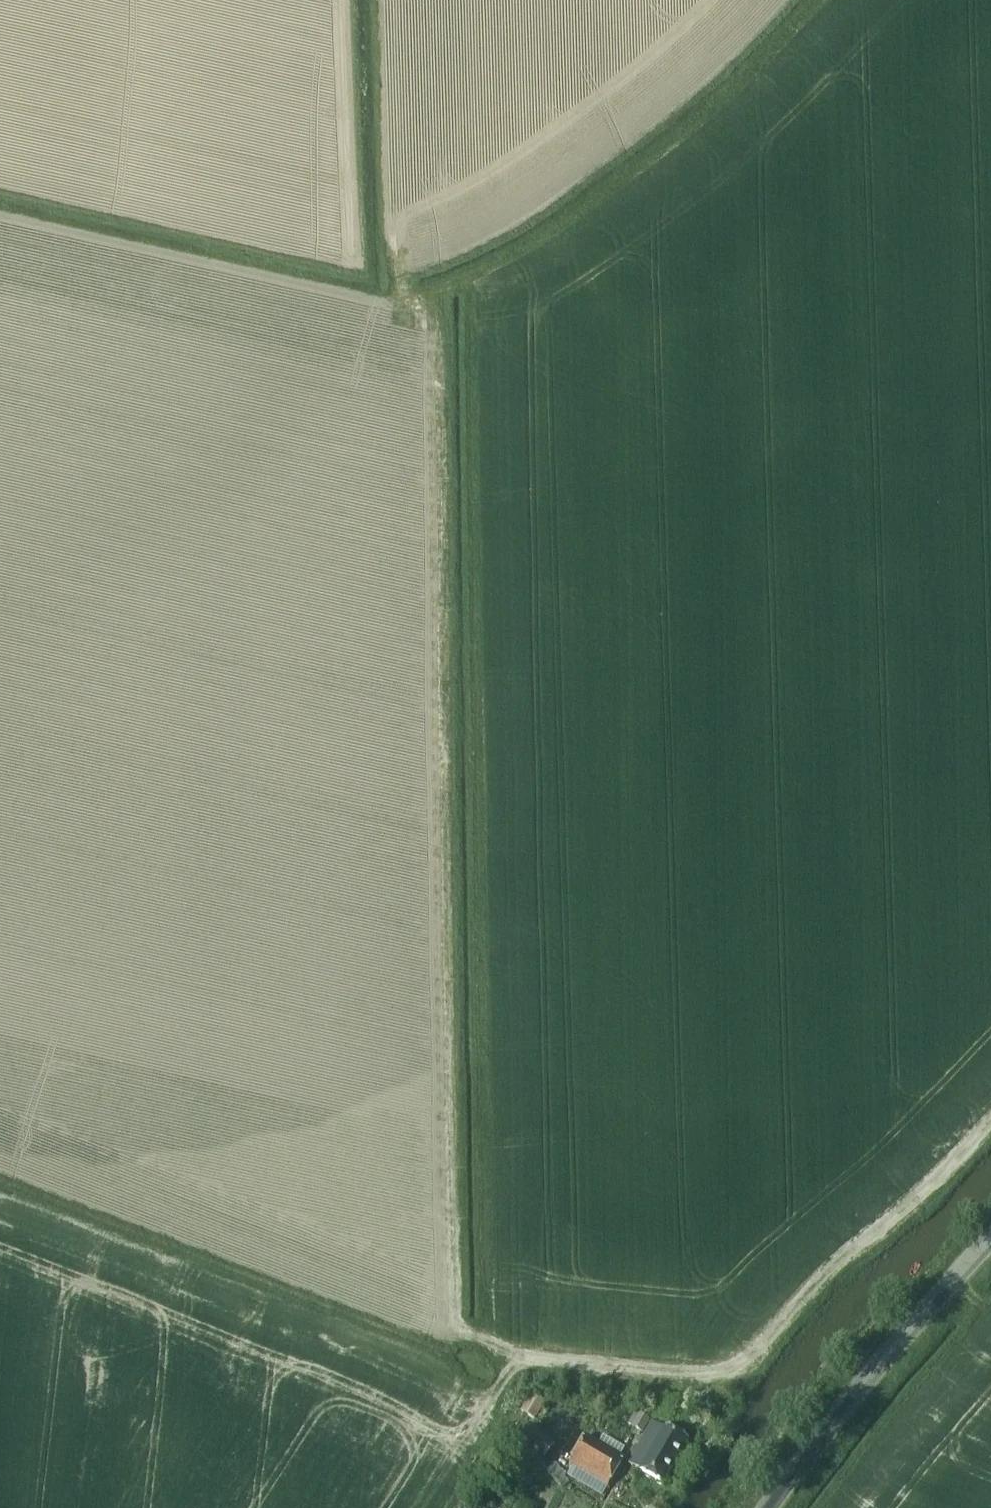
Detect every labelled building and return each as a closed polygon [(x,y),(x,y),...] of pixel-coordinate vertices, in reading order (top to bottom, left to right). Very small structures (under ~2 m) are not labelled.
[(540,1418),(549,1401),(535,1393),(526,1410),(540,1418)] [(651,1421),(639,1414),(631,1427),(643,1434),(651,1421)] [(663,1486),(689,1441),(665,1428),(664,1429),(652,1422),(629,1463),(641,1470),(639,1472),(663,1486)] [(530,1424),(519,1437),(544,1458),(555,1445),(530,1424)] [(569,1475),(603,1496),(626,1458),(587,1434),(569,1464),(574,1467),(569,1475)]
